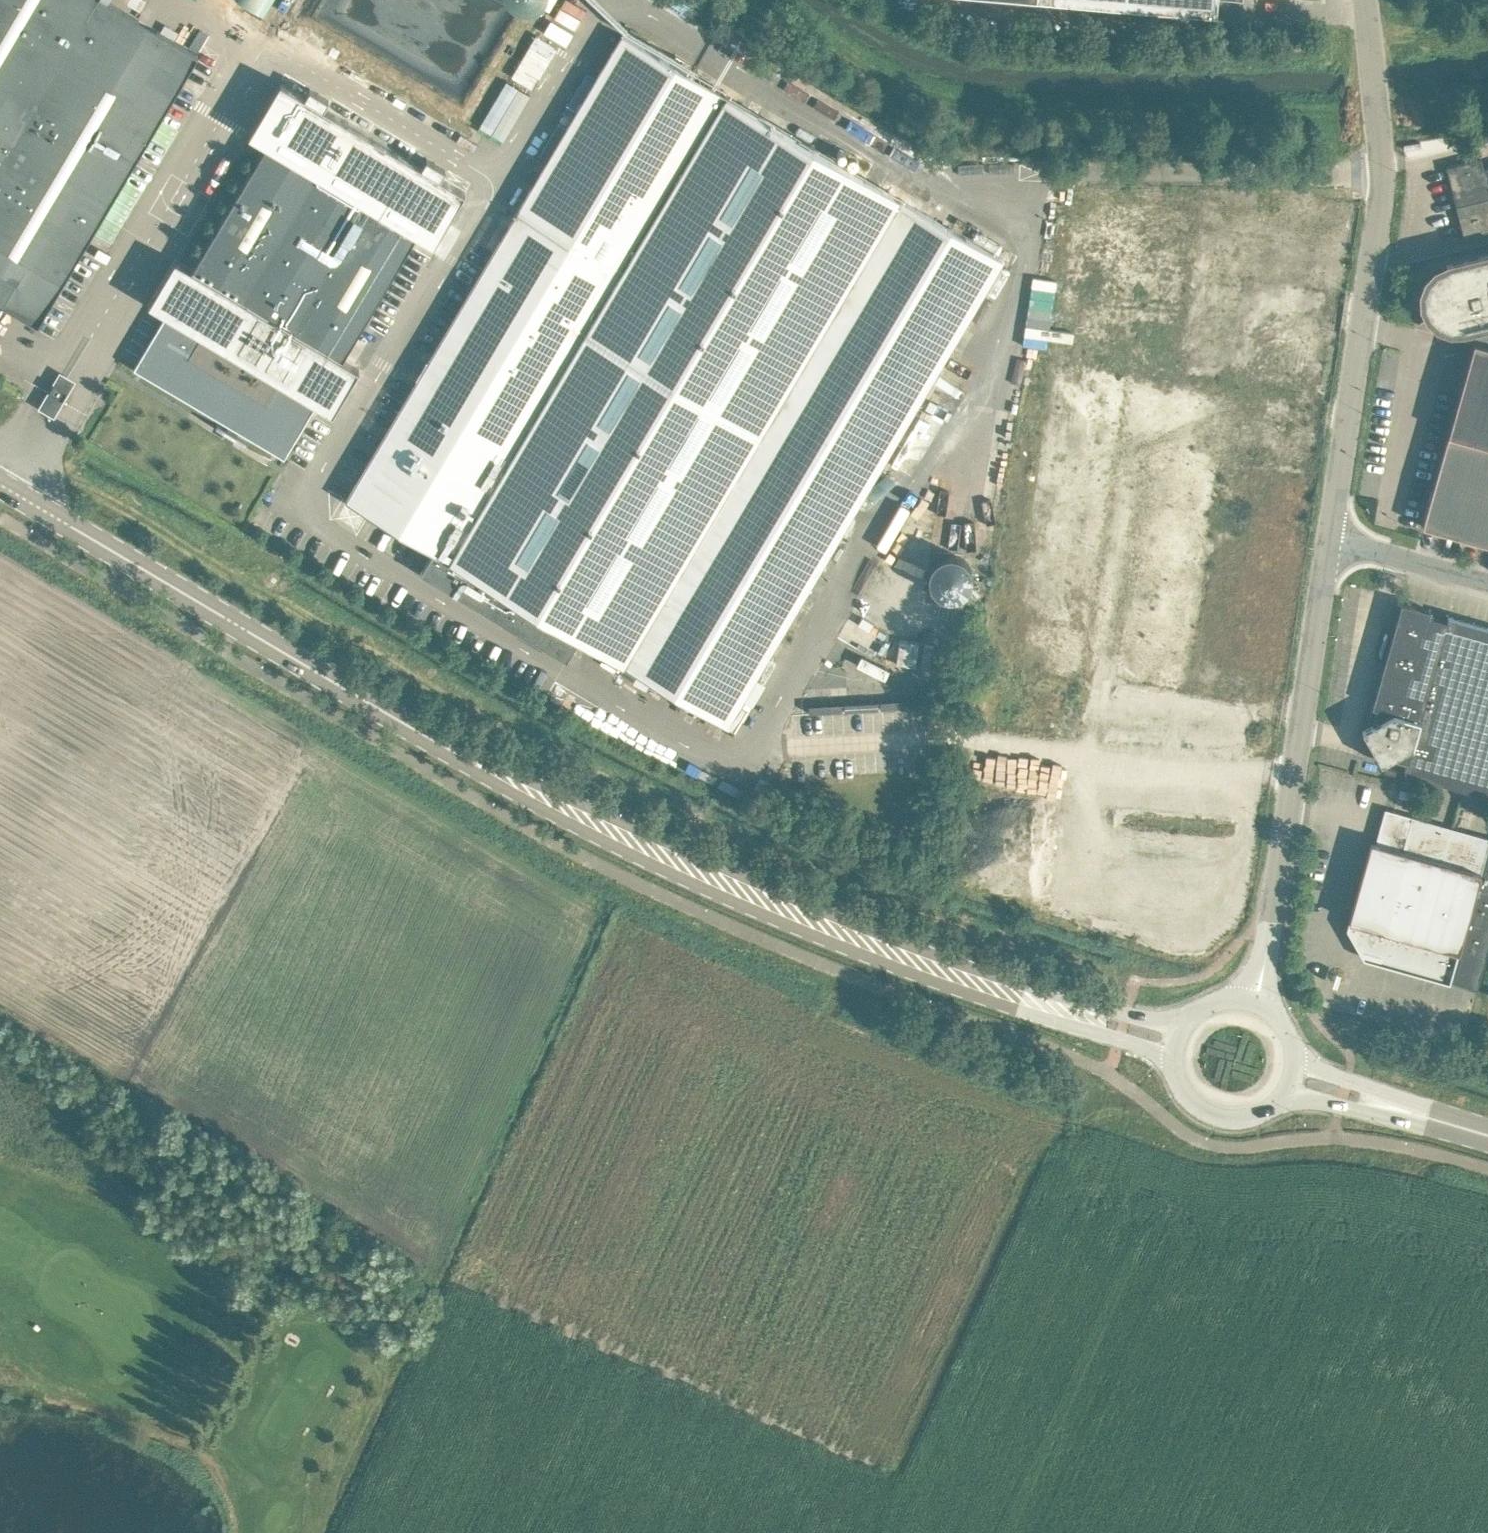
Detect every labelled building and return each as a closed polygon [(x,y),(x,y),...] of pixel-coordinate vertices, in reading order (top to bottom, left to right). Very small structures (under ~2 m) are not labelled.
[(198,54),(107,0),(0,0),(0,310),(4,303),(40,325),(40,323),(39,323),(198,54)] [(235,4),(262,20),(274,0),(237,0),(235,4)] [(540,5),(549,10),(555,0),(543,0),(540,5)] [(1216,15),(1218,0),(1040,0),(1216,15)] [(1301,42),(1300,31),(1290,32),(1290,42),(1301,42)] [(757,672),(1002,259),(865,177),(874,163),(836,141),(828,155),(622,34),(530,190),(520,207),(347,499),(433,551),(421,572),(567,659),(579,638),(726,725),(737,707),(757,672)] [(168,310),(134,367),(135,368),(138,363),(233,419),(228,429),(218,423),(216,425),(246,442),(247,440),(236,434),(242,424),(286,450),(283,456),(284,456),(319,398),(336,409),(360,367),(343,357),(417,233),(434,243),(466,190),(446,179),(451,169),(428,156),(423,165),(327,108),(333,99),(310,85),(304,94),(281,81),(250,134),(267,144),(193,268),(176,257),(151,299),(168,310)] [(1483,168),(1480,158),(1446,166),(1464,236),(1487,230),(1487,187),(1483,168)] [(1423,291),(1424,302),(1423,303),(1424,304),(1429,314),(1428,314),(1429,315),(1438,322),(1437,323),(1439,323),(1449,327),(1450,327),(1462,326),(1462,327),(1478,322),(1474,340),(1448,432),(1422,525),(1427,526),(1487,543),(1487,344),(1486,344),(1487,338),(1487,254),(1446,264),(1446,265),(1436,270),(1436,269),(1435,270),(1428,278),(1427,278),(1427,279),(1423,290),(1423,291)] [(63,399),(68,391),(67,390),(72,383),(59,376),(55,383),(54,383),(49,391),(50,392),(42,404),(55,411),(62,399),(63,399)] [(1448,615),(1447,619),(1432,615),(1433,611),(1401,602),(1392,635),(1387,634),(1387,633),(1386,633),(1382,640),(1380,648),(1380,655),(1381,655),(1386,656),(1372,706),(1377,707),(1372,723),(1362,728),(1368,739),(1365,749),(1375,752),(1381,762),(1391,756),(1407,761),(1404,771),(1487,794),(1487,626),(1448,615)] [(795,632),(786,627),(780,636),(790,642),(795,632)] [(757,672),(737,707),(744,711),(765,677),(757,672)] [(1487,950),(1487,837),(1385,807),(1375,842),(1371,840),(1349,920),(1359,923),(1355,936),(1359,937),(1364,947),(1363,951),(1380,956),(1379,961),(1477,989),(1487,950)]
